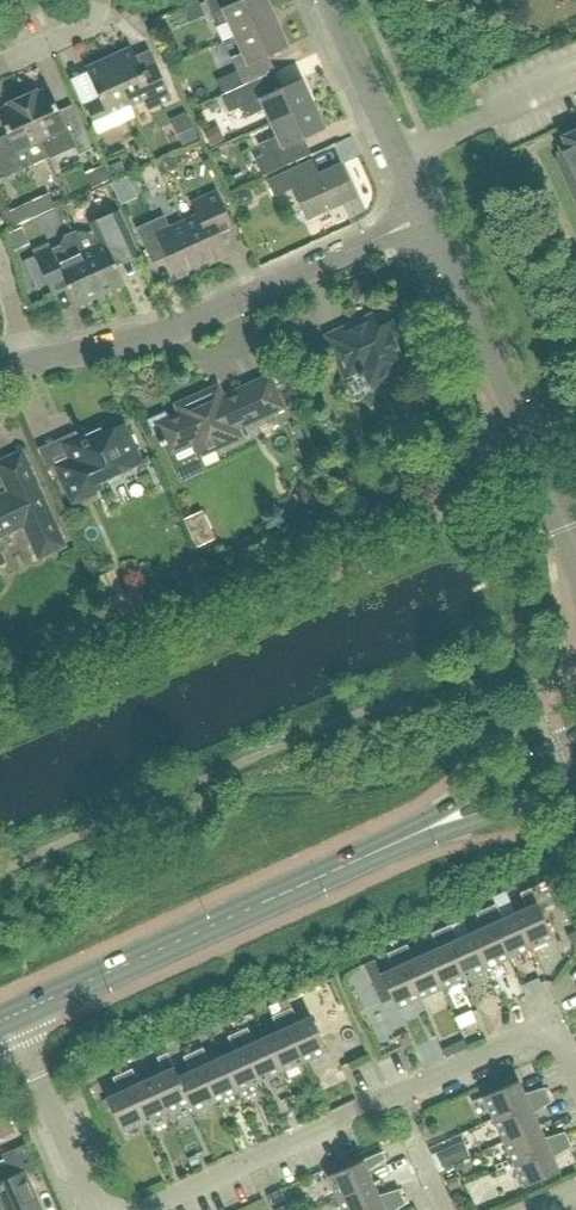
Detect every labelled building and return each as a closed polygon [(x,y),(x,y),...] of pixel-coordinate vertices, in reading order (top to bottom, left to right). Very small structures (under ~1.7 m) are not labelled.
[(274,18),(266,0),(205,0),(215,22),(221,24),(229,20),(236,36),(274,18)] [(287,46),(274,18),(236,36),(242,51),(230,56),(242,83),(274,69),(268,55),(287,46)] [(108,57),(130,105),(143,99),(148,110),(172,99),(160,71),(145,77),(131,46),(108,57)] [(130,105),(108,57),(86,67),(100,98),(85,105),(98,132),(135,116),(130,105)] [(271,122),(313,103),(302,79),(272,92),(264,75),(221,95),(229,112),(242,106),(246,117),(265,109),(271,122)] [(21,96),(42,141),(49,157),(74,146),(78,155),(92,148),(76,112),(62,118),(48,87),(38,92),(37,89),(21,96)] [(42,141),(21,96),(6,103),(7,105),(0,109),(0,116),(11,141),(0,146),(0,170),(4,178),(49,157),(42,141)] [(324,128),(313,103),(271,122),(277,135),(259,144),(263,154),(255,158),(262,176),(302,158),(294,141),(324,128)] [(566,137),(568,142),(559,146),(561,151),(557,152),(559,157),(556,158),(575,201),(575,132),(566,137)] [(331,206),(355,196),(354,194),(350,196),(337,168),(341,166),(340,165),(308,179),(302,166),(269,180),(276,194),(293,186),(307,217),(309,216),(307,213),(330,203),(331,206)] [(183,221),(203,265),(229,253),(217,227),(229,221),(231,227),(232,226),(216,191),(195,201),(201,213),(183,221)] [(21,222),(62,216),(58,196),(18,203),(21,222)] [(75,229),(72,231),(101,294),(125,283),(116,265),(140,254),(120,210),(96,221),(99,227),(89,232),(75,229)] [(203,265),(183,221),(170,227),(164,215),(136,228),(152,263),(153,262),(151,257),(164,250),(177,277),(203,265)] [(32,250),(48,284),(52,294),(68,287),(76,305),(101,294),(72,231),(65,235),(61,244),(51,249),(48,242),(32,250)] [(371,386),(412,367),(391,322),(385,325),(381,327),(376,325),(374,321),(375,321),(372,315),(326,335),(345,376),(346,376),(357,371),(359,371),(359,374),(362,375),(363,373),(365,374),(370,385),(371,386)] [(269,374),(234,390),(234,391),(233,391),(233,392),(232,393),(232,394),(222,399),(216,387),(218,386),(218,385),(175,404),(176,405),(178,404),(180,410),(167,416),(165,412),(148,419),(154,432),(158,430),(162,439),(159,441),(161,445),(164,443),(180,479),(206,467),(201,455),(242,437),(241,435),(239,436),(235,429),(284,407),(269,374)] [(55,465),(72,503),(96,492),(93,484),(141,462),(124,423),(105,432),(102,424),(64,441),(58,428),(56,429),(70,458),(55,465)] [(15,528),(15,527),(24,523),(39,556),(64,545),(21,452),(0,461),(0,470),(10,491),(0,496),(0,535),(15,528)] [(114,567),(96,576),(115,618),(146,604),(138,586),(125,591),(114,567)] [(527,907),(515,913),(531,948),(554,938),(531,888),(521,893),(527,907)] [(486,909),(509,958),(531,948),(515,913),(503,918),(496,904),(486,909)] [(483,927),(471,933),(487,968),(509,958),(486,909),(477,913),(483,927)] [(458,939),(452,924),(442,929),(464,978),(487,968),(471,933),(458,939)] [(439,947),(426,953),(442,988),(464,978),(442,929),(432,933),(439,947)] [(408,944),(398,949),(420,998),(442,988),(426,953),(414,959),(408,944)] [(398,949),(388,953),(394,967),(381,973),(397,1008),(420,998),(398,949)] [(278,1001),(305,1061),(328,1051),(312,1016),(299,1022),(288,997),(278,1001)] [(279,1031),(267,1036),(283,1071),(305,1061),(278,1001),(269,1005),(274,1016),(273,1016),(279,1031)] [(260,1081),(283,1071),(267,1036),(255,1042),(248,1027),(238,1032),(260,1081)] [(235,1051),(223,1056),(238,1091),(260,1081),(238,1032),(228,1036),(235,1051)] [(223,1056),(222,1056),(210,1062),(204,1047),(194,1052),(216,1101),(238,1091),(223,1056)] [(168,1112),(189,1102),(190,1102),(178,1076),(179,1076),(168,1052),(158,1057),(164,1072),(152,1077),(168,1112)] [(191,1071),(179,1076),(178,1076),(190,1102),(189,1102),(193,1112),(216,1101),(194,1052),(184,1056),(191,1071)] [(133,1068),(123,1073),(146,1122),(168,1112),(152,1077),(140,1083),(133,1068)] [(123,1073),(113,1077),(120,1092),(107,1098),(123,1132),(146,1122),(123,1073)] [(494,1119),(549,1095),(546,1087),(525,1094),(519,1081),(484,1096),(494,1119)] [(504,1142),(539,1126),(534,1113),(552,1102),(549,1095),(494,1119),(504,1142)] [(0,1127),(0,1142),(3,1150),(26,1142),(18,1121),(0,1127)] [(514,1164),(569,1139),(565,1132),(545,1138),(539,1126),(504,1142),(514,1164)] [(572,1147),(569,1139),(514,1164),(525,1187),(560,1171),(554,1158),(572,1147)] [(13,1150),(3,1154),(13,1176),(0,1182),(0,1195),(7,1209),(41,1209),(26,1177),(40,1171),(27,1143),(13,1150)] [(339,1199),(374,1183),(368,1171),(387,1159),(383,1151),(328,1176),(339,1199)] [(339,1199),(344,1209),(373,1209),(403,1196),(400,1189),(379,1195),(374,1183),(339,1199)] [(403,1196),(373,1209),(396,1209),(407,1204),(403,1196)]
